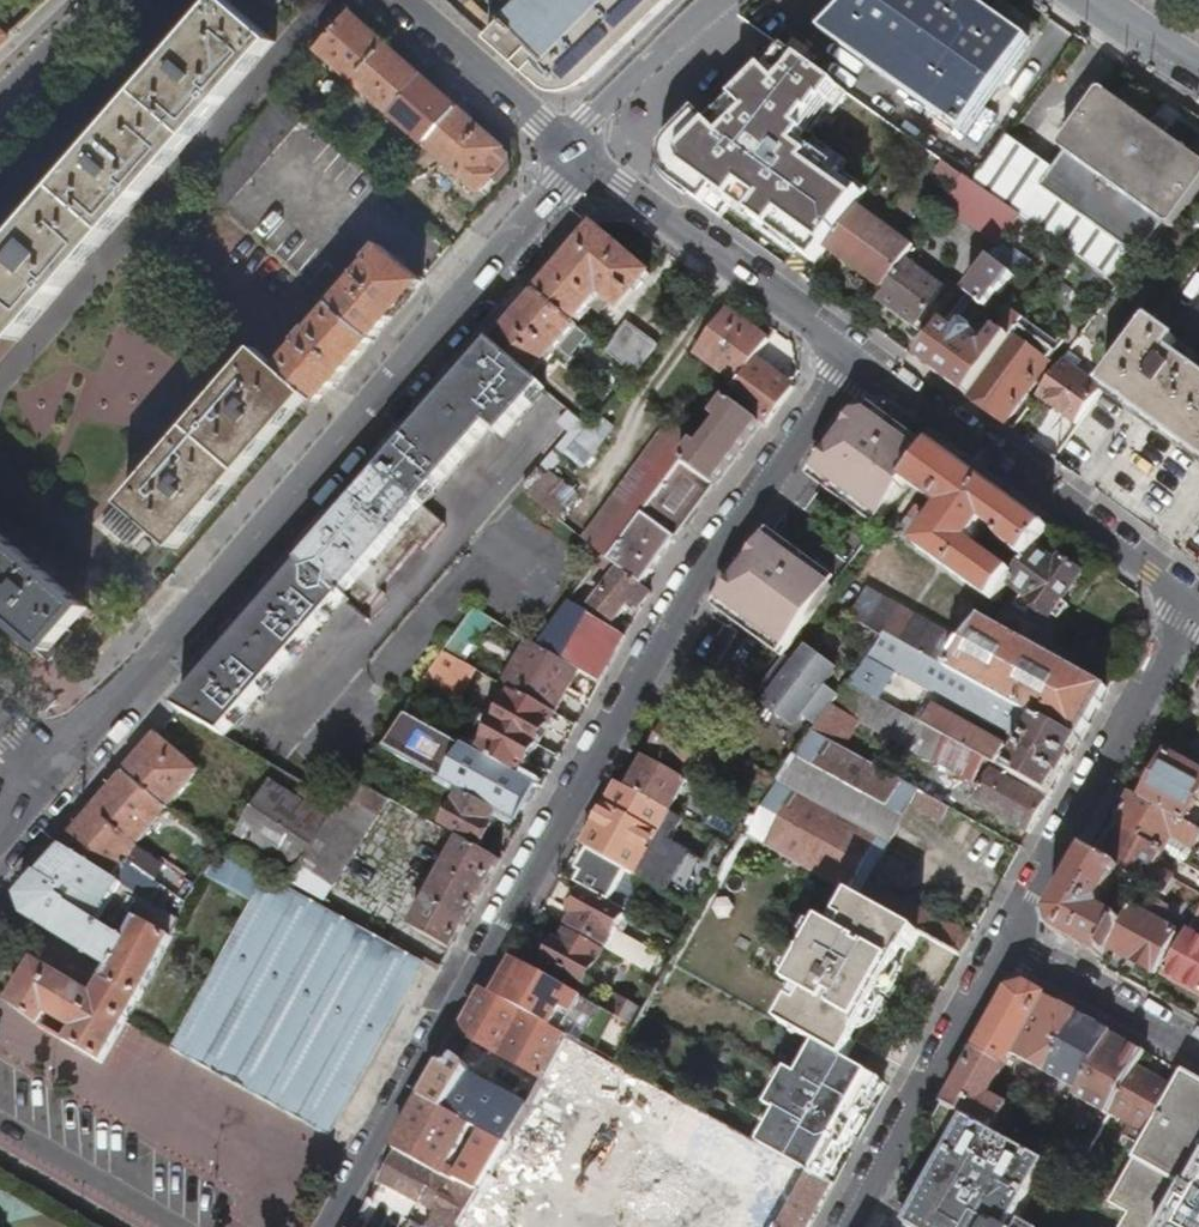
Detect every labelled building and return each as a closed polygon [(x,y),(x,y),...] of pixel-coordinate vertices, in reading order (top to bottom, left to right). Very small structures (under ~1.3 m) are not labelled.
[(0,258),(0,324),(19,340),(276,41),(227,0),(222,0),(0,258)] [(526,4),(492,40),(541,83),(557,93),(564,94),(570,93),(581,91),(586,88),(593,83),(598,79),(592,73),(666,0),(531,0),(526,4)] [(966,134),(1033,41),(975,0),(855,0),(823,32),(966,134)] [(319,47),(356,79),(388,43),(351,11),(319,47)] [(15,35),(0,22),(0,49),(15,35)] [(424,74),(388,43),(356,79),(392,110),(424,74)] [(904,133),(795,55),(745,117),(690,192),(804,276),(904,133)] [(460,106),(424,74),(392,110),(428,142),(460,106)] [(1104,90),(1063,146),(1063,151),(1068,154),(1056,171),(1049,181),(1017,158),(1024,148),(1009,137),(975,184),(1023,218),(1074,254),(1087,264),(1107,278),(1127,249),(1142,259),(1166,226),(1171,228),(1175,228),(1198,195),(1198,144),(1192,154),(1104,90)] [(226,210),(304,120),(280,97),(201,190),(226,210)] [(512,151),(460,106),(428,142),(481,188),(495,172),(501,178),(512,165),(512,151)] [(900,159),(914,140),(908,136),(894,155),(900,159)] [(1056,171),(1024,148),(1017,158),(1049,181),(1056,171)] [(946,204),(1004,245),(1013,232),(1023,218),(975,184),(966,177),(946,204)] [(883,291),(906,259),(915,247),(858,206),(826,250),(883,291)] [(1025,255),(1057,278),(1063,268),(1074,254),(1023,218),(1013,232),(1032,246),(1025,255)] [(651,275),(595,228),(538,295),(575,326),(591,308),(601,316),(611,304),(620,311),(651,275)] [(376,259),(337,304),(377,336),(426,279),(383,244),(372,256),(376,259)] [(1077,278),(1087,264),(1074,254),(1063,268),(1077,278)] [(924,271),(908,260),(878,301),(918,329),(947,288),(932,278),(936,273),(927,267),(924,271)] [(1015,277),(993,261),(969,294),(988,308),(998,293),(1002,296),(1015,277)] [(573,351),(586,336),(575,326),(538,295),(494,346),(532,379),(564,342),(573,351)] [(305,341),(284,366),(312,392),(322,401),(377,336),(337,304),(316,328),(313,325),(302,338),(305,341)] [(696,354),(738,385),(756,360),(771,340),(728,310),(696,354)] [(961,332),(948,323),(920,362),(969,397),(1020,328),(1026,320),(1015,312),(999,333),(998,333),(988,347),(983,348),(975,342),(978,336),(977,331),(970,326),(966,326),(961,332)] [(1029,334),(1020,328),(969,397),(1007,425),(1039,382),(1037,380),(1066,341),(1038,321),(1029,334)] [(1198,457),(1198,373),(1189,365),(1197,354),(1154,322),(1105,389),(1198,457)] [(657,347),(628,323),(607,351),(635,374),(657,347)] [(502,438),(545,390),(532,379),(494,346),(436,413),(476,447),(491,429),(502,438)] [(179,548),(312,392),(284,366),(262,347),(126,504),(179,548)] [(761,424),(789,385),(756,360),(738,385),(728,399),(714,418),(719,421),(701,446),(696,442),(682,462),(611,560),(645,585),(761,424)] [(1049,371),(1056,376),(1060,370),(1053,365),(1049,371)] [(1040,397),(1079,426),(1100,397),(1061,369),(1060,370),(1056,376),(1040,397)] [(789,385),(761,424),(766,427),(794,388),(789,385)] [(592,431),(568,410),(556,424),(568,434),(523,486),(525,488),(534,495),(535,497),(555,474),(571,455),(592,431)] [(468,456),(476,447),(436,413),(408,445),(421,455),(437,432),(468,456)] [(815,472),(869,510),(915,448),(867,413),(856,416),(815,472)] [(615,427),(602,419),(592,431),(571,455),(588,467),(615,427)] [(672,422),(587,540),(605,555),(611,560),(682,462),(696,442),(697,441),(672,422)] [(425,506),(468,456),(437,432),(421,455),(408,445),(340,524),(399,561),(414,544),(419,548),(442,522),(425,506)] [(1016,575),(1006,567),(989,555),(982,549),(975,544),(978,541),(981,536),(989,526),(994,531),(1004,538),(1003,540),(1006,542),(1004,545),(1026,561),(1035,548),(1049,529),(937,447),(929,458),(908,486),(936,505),(929,515),(919,509),(900,535),(995,604),(1010,584),(1016,575)] [(929,458),(915,448),(869,510),(883,520),(908,486),(929,458)] [(583,497),(555,474),(535,497),(563,520),(583,497)] [(534,495),(525,488),(523,486),(522,488),(534,498),(535,497),(534,495)] [(129,550),(147,532),(117,503),(100,521),(129,550)] [(376,587),(399,561),(340,524),(181,710),(227,737),(342,603),(367,623),(389,598),(376,587)] [(987,540),(994,531),(989,526),(981,536),(987,540)] [(43,652),(46,648),(51,652),(56,645),(62,650),(76,633),(71,628),(88,607),(0,531),(0,616),(43,652)] [(721,602),(774,641),(820,578),(766,540),(721,602)] [(985,546),(978,541),(975,544),(982,549),(985,546)] [(1048,558),(1035,548),(1026,561),(1016,575),(1010,584),(1033,602),(1032,603),(1054,619),(1056,617),(1060,620),(1070,607),(1065,604),(1085,577),(1063,561),(1061,563),(1050,555),(1048,558)] [(989,555),(1006,567),(1010,562),(993,549),(989,555)] [(599,564),(609,571),(615,575),(595,601),(593,603),(614,620),(630,599),(640,606),(652,591),(645,585),(611,560),(605,555),(599,564)] [(853,574),(847,570),(835,586),(842,590),(853,574)] [(615,575),(609,571),(590,598),(595,601),(615,575)] [(834,588),(820,578),(774,641),(788,651),(834,588)] [(885,635),(948,669),(967,643),(869,589),(850,618),(853,620),(852,621),(883,638),(885,635)] [(494,620),(475,608),(444,653),(467,666),(494,620)] [(591,614),(563,662),(580,672),(601,684),(627,636),(591,614)] [(1081,742),(1110,691),(1077,672),(984,619),(967,643),(948,669),(1041,719),(1081,742)] [(556,715),(580,672),(563,662),(530,643),(505,686),(506,687),(514,691),(556,715)] [(53,661),(62,650),(56,645),(51,652),(46,648),(43,652),(53,661)] [(798,663),(786,654),(765,684),(777,692),(769,704),(798,725),(806,714),(820,724),(833,707),(842,695),(827,684),(838,668),(809,648),(798,663)] [(467,666),(444,653),(424,683),(449,697),(461,703),(478,672),(467,666)] [(1086,655),(1077,672),(1110,691),(1119,674),(1086,655)] [(994,772),(998,766),(949,739),(850,684),(842,695),(833,707),(861,722),(972,783),(979,771),(990,777),(975,804),(1031,834),(1048,802),(994,772)] [(497,723),(514,691),(506,687),(489,718),(497,723)] [(539,746),(556,715),(514,691),(497,723),(539,746)] [(846,750),(861,722),(833,707),(820,724),(814,733),(815,733),(846,750)] [(516,822),(536,786),(521,777),(479,754),(432,728),(404,713),(381,748),(463,793),(499,812),(516,822)] [(1041,719),(1011,773),(1052,795),(1081,742),(1041,719)] [(687,770),(704,741),(670,722),(653,751),(687,770)] [(958,722),(949,739),(998,766),(1007,748),(958,722)] [(521,777),(539,746),(497,723),(479,754),(521,777)] [(942,822),(951,807),(846,750),(815,733),(785,786),(779,783),(757,821),(747,838),(853,896),(919,933),(962,956),(972,938),(870,882),(912,805),(942,822)] [(201,773),(158,738),(138,760),(180,796),(201,773)] [(1144,801),(1188,825),(1198,806),(1198,773),(1170,756),(1144,801)] [(144,837),(180,796),(138,760),(103,802),(144,837)] [(672,814),(689,783),(647,760),(629,791),(672,814)] [(752,768),(730,806),(757,821),(779,783),(752,768)] [(239,833),(301,872),(333,821),(330,820),(340,805),(308,786),(299,800),(271,783),(239,833)] [(330,906),(391,802),(357,783),(343,804),(344,805),(295,886),(330,906)] [(689,783),(672,814),(683,820),(730,846),(740,851),(747,838),(757,821),(730,806),(689,783)] [(672,814),(629,791),(618,785),(583,848),(702,913),(726,871),(671,843),(683,820),(672,814)] [(491,826),(499,812),(463,793),(445,826),(483,847),(493,827),(491,826)] [(1198,843),(1198,832),(1188,825),(1144,801),(1134,796),(1128,807),(1123,808),(1116,820),(1118,823),(1116,827),(1161,852),(1182,864),(1188,862),(1193,855),(1191,848),(1195,851),(1198,843)] [(113,876),(123,864),(138,847),(136,846),(144,837),(103,802),(64,847),(66,848),(113,876)] [(1169,897),(1178,882),(1152,867),(1161,852),(1116,827),(1113,832),(1108,833),(1103,844),(1104,848),(1099,858),(1123,872),(1140,881),(1145,884),(1169,897)] [(413,929),(452,951),(502,862),(462,841),(413,929)] [(628,875),(589,853),(590,851),(583,848),(579,845),(577,849),(588,854),(579,872),(583,875),(578,885),(613,904),(628,875)] [(740,851),(730,846),(721,862),(731,867),(740,851)] [(113,876),(66,848),(29,888),(42,895),(45,893),(128,943),(139,921),(171,938),(180,917),(136,890),(113,876)] [(330,906),(222,848),(208,874),(253,899),(173,1044),(332,1132),(427,960),(330,906)] [(1119,879),(1123,872),(1099,858),(1089,853),(1053,917),(1058,935),(1104,960),(1110,950),(1124,923),(1107,914),(1104,906),(1119,879)] [(144,877),(123,864),(113,876),(136,890),(144,877)] [(1136,888),(1140,881),(1123,872),(1119,879),(1136,888)] [(1140,881),(1136,888),(1133,893),(1139,896),(1145,884),(1140,881)] [(117,1036),(171,938),(139,921),(128,943),(45,893),(42,895),(29,888),(20,898),(26,917),(111,969),(94,997),(35,963),(10,1003),(12,1004),(41,1026),(47,1015),(74,1030),(67,1042),(103,1062),(117,1036)] [(626,917),(583,894),(581,897),(580,896),(571,911),(573,912),(572,914),(577,917),(571,929),(647,971),(657,954),(657,952),(618,931),(626,917)] [(909,951),(919,933),(853,896),(834,930),(824,925),(790,987),(800,993),(781,1026),(818,1046),(802,1074),(792,1069),(772,1108),(781,1113),(763,1145),(812,1173),(829,1182),(838,1165),(833,1163),(873,1094),(877,1096),(885,1083),(832,1055),(843,1034),(848,1037),(856,1023),(866,1028),(901,965),(893,961),(901,947),(909,951)] [(1144,915),(1132,909),(1124,923),(1110,950),(1156,975),(1182,928),(1174,924),(1171,930),(1162,925),(1170,908),(1154,899),(1144,915)] [(694,932),(683,926),(674,938),(686,945),(694,932)] [(1188,932),(1164,974),(1198,993),(1198,938),(1188,932)] [(562,946),(557,943),(546,962),(588,985),(605,954),(569,934),(562,946)] [(675,964),(657,954),(647,971),(665,982),(675,964)] [(585,999),(516,960),(496,996),(495,997),(555,1030),(566,1011),(576,1017),(585,999)] [(978,1052),(1007,1068),(1015,1054),(1047,996),(1030,987),(1011,991),(978,1052)] [(532,1073),(546,1080),(569,1038),(555,1030),(495,997),(496,996),(485,991),(466,1025),(469,1030),(469,1032),(469,1039),(488,1049),(532,1073)] [(617,992),(606,1011),(638,1028),(649,1010),(617,992)] [(1111,1032),(1047,996),(1015,1054),(1082,1091),(1078,1097),(1107,1113),(1142,1051),(1111,1033),(1111,1032)] [(912,1038),(899,1031),(891,1045),(904,1052),(912,1038)] [(649,1167),(685,1102),(569,1038),(546,1080),(531,1106),(509,1146),(482,1195),(464,1226),(494,1226),(499,1217),(496,1201),(506,1183),(531,1197),(551,1159),(556,1162),(575,1127),(649,1167)] [(518,1099),(532,1073),(488,1049),(473,1075),(518,1099)] [(998,1134),(1012,1107),(992,1096),(1007,1068),(978,1052),(947,1106),(998,1134)] [(531,1106),(518,1099),(473,1075),(471,1074),(471,1067),(459,1060),(453,1065),(446,1067),(443,1066),(424,1100),(470,1125),(488,1134),(509,1146),(531,1106)] [(1174,1087),(1138,1067),(1112,1112),(1120,1116),(1149,1132),(1174,1087)] [(1182,1071),(1174,1087),(1149,1132),(1113,1199),(1165,1226),(1198,1166),(1198,1081),(1182,1071)] [(546,1080),(532,1073),(518,1099),(531,1106),(546,1080)] [(444,1175),(470,1125),(424,1100),(397,1150),(444,1175)] [(685,1102),(649,1167),(653,1168),(635,1203),(659,1217),(692,1154),(745,1183),(742,1188),(751,1193),(733,1226),(782,1226),(812,1173),(763,1145),(685,1102)] [(940,1119),(938,1122),(938,1133),(939,1139),(941,1144),(945,1151),(947,1154),(929,1188),(930,1189),(927,1203),(927,1208),(921,1205),(910,1226),(1023,1226),(1015,1223),(1049,1162),(998,1134),(947,1106),(943,1113),(948,1116),(945,1122),(940,1119)] [(1120,1116),(1112,1112),(1105,1125),(1113,1129),(1120,1116)] [(488,1134),(461,1184),(482,1195),(509,1146),(488,1134)] [(430,1226),(464,1226),(482,1195),(461,1184),(459,1183),(453,1180),(444,1175),(397,1150),(380,1181),(438,1213),(430,1226)] [(1165,1226),(1198,1226),(1198,1166),(1165,1226)] [(1083,1167),(1076,1178),(1083,1182),(1089,1171),(1083,1167)] [(834,1185),(829,1182),(812,1173),(782,1226),(811,1226),(834,1185)] [(456,1174),(453,1180),(459,1183),(462,1177),(456,1174)]
